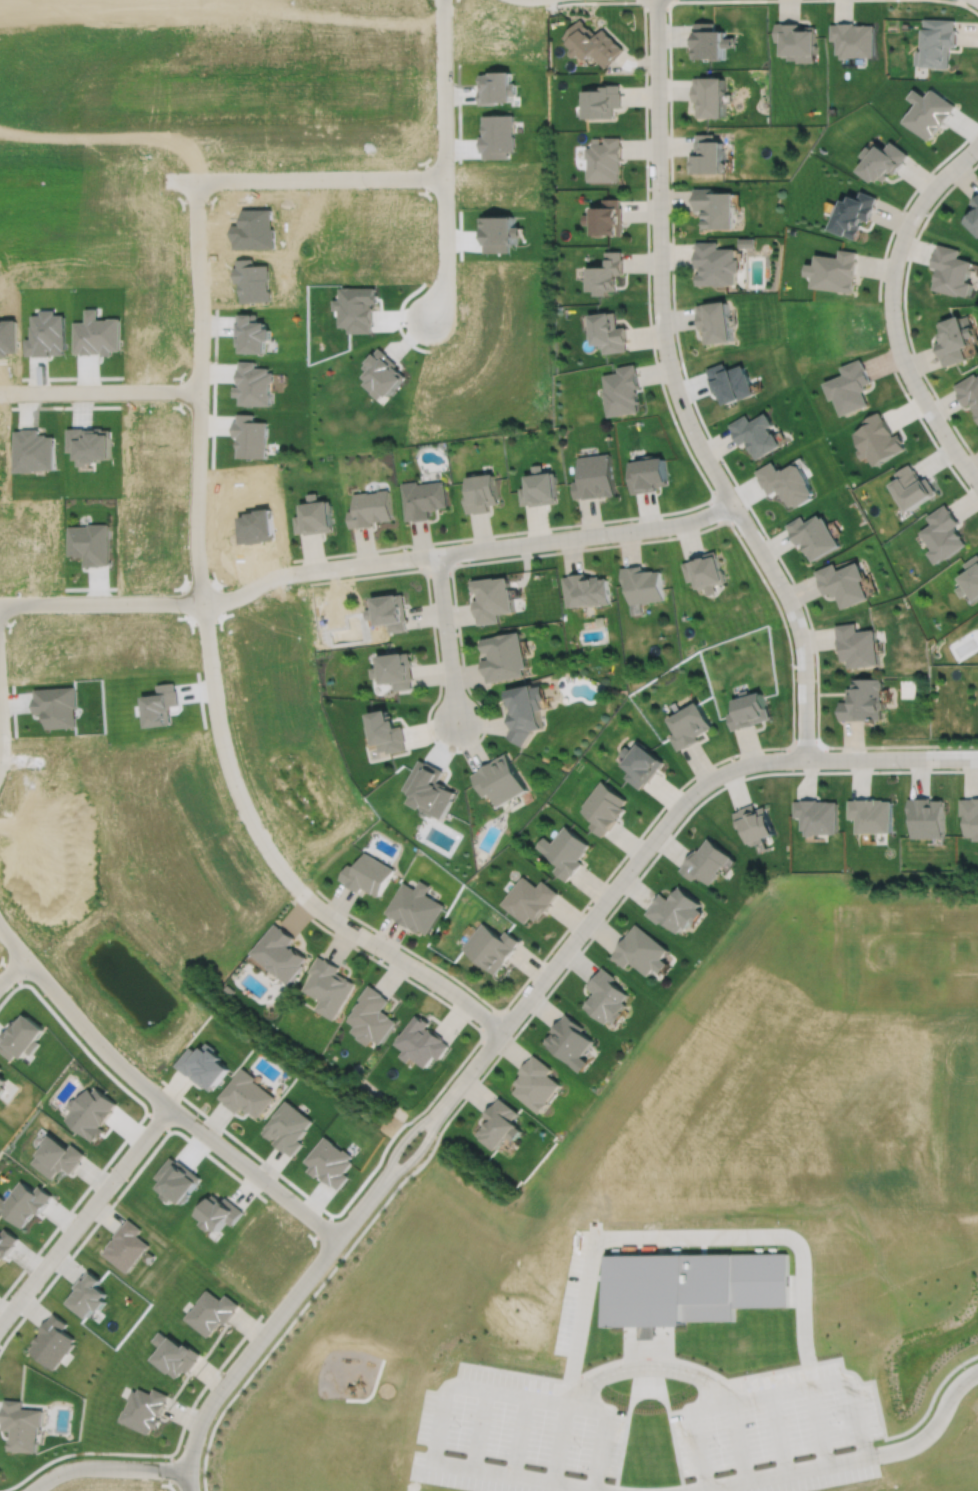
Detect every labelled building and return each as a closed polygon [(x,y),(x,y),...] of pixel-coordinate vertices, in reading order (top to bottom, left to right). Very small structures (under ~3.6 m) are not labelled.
[(580,59),(582,57),(587,63),(594,56),(599,62),(606,55),(613,62),(625,50),(605,30),(599,36),(582,20),(564,38),(571,44),(570,45),(576,51),(573,53),(573,57),(576,59),(580,59)] [(925,20),(924,51),(926,51),(925,54),(917,54),(917,67),(925,68),(925,70),(941,71),(941,70),(950,70),(951,48),(957,48),(958,31),(956,31),(956,21),(925,20)] [(831,25),(831,42),(837,42),(837,56),(842,56),(842,61),(852,61),(852,60),(875,60),(875,27),(867,27),(867,25),(856,26),(856,27),(854,27),(854,23),(839,23),(839,25),(831,25)] [(695,24),(695,33),(694,33),(694,46),(692,46),(692,60),(696,60),(696,62),(722,62),(722,50),(732,50),(732,38),(724,38),(724,33),(714,33),(714,24),(695,24)] [(776,25),(776,43),(782,43),(782,59),(789,59),(789,63),(799,63),(799,65),(816,65),(816,28),(805,28),(805,32),(800,32),(800,25),(776,25)] [(694,77),(694,84),(693,84),(693,101),(697,100),(697,116),(723,116),(722,76),(701,76),(701,77),(694,77)] [(584,89),(584,92),(582,92),(582,104),(584,104),(585,117),(614,117),(614,107),(621,107),(621,91),(620,92),(620,84),(603,84),(603,89),(584,89)] [(915,88),(909,96),(917,102),(911,112),(910,111),(903,121),(929,140),(941,123),(943,124),(957,105),(932,88),(926,96),(915,88)] [(696,134),(697,141),(695,141),(695,154),(689,154),(689,172),(721,172),(721,140),(714,140),(714,133),(696,134)] [(592,137),(592,143),(591,143),(591,147),(586,147),(586,158),(589,158),(589,169),(587,169),(588,181),(620,180),(620,172),(620,160),(622,160),(622,144),(621,144),(621,137),(604,137),(604,143),(600,143),(600,137),(592,137)] [(868,145),(861,155),(867,159),(859,169),(874,181),(876,178),(879,180),(881,178),(885,181),(889,175),(887,173),(889,170),(895,174),(905,161),(904,160),(909,154),(891,140),(885,149),(878,144),(874,150),(868,145)] [(693,188),(694,210),(702,210),(702,228),(732,228),(731,192),(713,192),(712,188),(693,188)] [(841,198),(839,205),(837,204),(832,215),(835,216),(830,229),(847,236),(847,235),(856,239),(863,224),(860,223),(862,218),(869,221),(876,205),(875,205),(878,197),(862,190),(858,198),(851,195),(848,201),(841,198)] [(971,202),(975,207),(963,219),(977,235),(977,195),(971,202)] [(603,199),(603,207),(591,207),(592,214),(582,214),(583,224),(592,224),(592,234),(593,234),(593,236),(604,236),(604,234),(623,234),(623,207),(620,207),(620,198),(603,199)] [(737,238),(737,247),(754,247),(754,238),(737,238)] [(696,242),(696,250),(694,250),(694,267),(700,267),(700,273),(695,273),(696,285),(715,285),(715,286),(726,286),(726,284),(734,284),(734,272),(738,272),(738,259),(734,259),(734,248),(717,248),(717,242),(696,242)] [(938,244),(936,251),(934,251),(930,266),(942,270),(936,269),(933,280),(934,281),(932,289),(958,296),(959,294),(967,297),(971,283),(965,281),(970,261),(957,258),(959,249),(938,244)] [(815,254),(814,265),(806,264),(804,275),(813,276),(811,287),(853,293),(858,260),(856,260),(857,251),(840,249),(839,257),(815,254)] [(588,268),(588,291),(596,291),(597,296),(609,296),(609,291),(616,291),(616,286),(617,286),(617,274),(624,274),(624,259),(622,259),(622,251),(606,251),(606,267),(588,268)] [(696,305),(697,312),(696,312),(698,329),(702,329),(704,344),(709,343),(709,344),(730,342),(725,302),(696,305)] [(589,315),(593,346),(599,345),(599,348),(602,347),(603,354),(627,351),(626,343),(627,343),(625,327),(617,328),(615,312),(589,315)] [(938,323),(941,333),(939,334),(941,341),(936,343),(941,359),(942,359),(945,367),(966,360),(962,349),(968,346),(966,338),(973,336),(970,326),(963,329),(958,316),(938,323)] [(861,359),(842,368),(845,375),(823,384),(831,401),(835,400),(842,417),(869,406),(863,392),(867,390),(865,385),(872,383),(865,366),(864,367),(861,359)] [(242,404),(273,405),(274,393),(272,393),(273,382),(275,382),(276,371),(271,372),(271,367),(257,367),(258,360),(241,360),(241,368),(239,368),(239,371),(240,371),(240,381),(239,380),(239,383),(242,383),(242,386),(237,385),(237,395),(242,396),(242,404)] [(603,376),(606,391),(603,392),(607,418),(639,412),(638,404),(640,404),(638,392),(637,392),(637,389),(640,388),(637,372),(635,364),(617,367),(618,373),(603,376)] [(707,369),(709,377),(708,377),(713,393),(716,392),(719,400),(722,399),(724,405),(753,395),(743,365),(726,371),(723,364),(707,369)] [(957,393),(956,394),(964,407),(971,403),(973,406),(971,407),(975,414),(974,415),(977,422),(977,377),(976,378),(974,374),(953,386),(957,393)] [(882,410),(866,419),(869,423),(857,430),(865,445),(861,448),(866,457),(872,454),(878,464),(908,446),(905,441),(907,440),(902,432),(896,435),(895,432),(895,431),(887,416),(885,417),(882,410)] [(239,413),(256,413),(256,421),(269,421),(268,457),(239,457),(240,436),(236,436),(236,421),(239,420),(239,413)] [(729,425),(733,432),(731,432),(739,446),(746,442),(745,443),(751,454),(752,453),(757,460),(780,446),(773,434),(771,436),(767,429),(772,426),(765,414),(750,422),(746,415),(729,425)] [(578,458),(581,482),(573,482),(575,499),(583,499),(583,500),(616,496),(611,454),(578,458)] [(628,463),(633,495),(658,492),(657,490),(658,490),(658,488),(669,486),(666,459),(655,460),(655,455),(644,457),(645,462),(638,462),(628,463)] [(757,470),(761,476),(760,477),(766,487),(766,486),(770,493),(779,488),(781,491),(782,491),(786,498),(788,497),(792,505),(797,502),(798,505),(815,495),(813,492),(816,490),(810,481),(811,480),(801,463),(794,461),(784,467),(783,466),(780,468),(774,459),(757,470)] [(911,462),(898,471),(901,477),(894,481),(913,508),(939,490),(929,475),(924,478),(917,468),(915,468),(911,462)] [(519,489),(521,507),(530,506),(530,508),(557,504),(554,474),(543,475),(542,465),(532,466),(533,474),(527,475),(527,477),(526,478),(527,488),(519,489)] [(469,475),(470,479),(467,479),(469,497),(464,498),(466,514),(474,513),(474,515),(489,513),(489,506),(499,505),(495,475),(482,477),(482,473),(469,475)] [(401,484),(406,522),(413,521),(413,522),(429,520),(427,511),(430,510),(430,512),(439,511),(439,509),(447,508),(443,482),(417,485),(417,482),(401,484)] [(347,512),(349,529),(356,528),(357,530),(372,528),(372,523),(373,523),(373,524),(384,523),(384,522),(392,521),(388,490),(377,492),(377,493),(368,494),(368,493),(352,495),(354,511),(347,512)] [(306,495),(307,503),(301,504),(301,506),(299,506),(300,517),(293,518),(295,535),(304,534),(304,536),(331,533),(328,503),(318,504),(316,494),(306,495)] [(947,502),(929,515),(934,522),(922,530),(934,548),(929,551),(937,562),(945,557),(946,559),(968,543),(963,536),(964,535),(957,525),(952,529),(952,528),(962,521),(952,508),(951,509),(947,502)] [(788,524),(792,530),(791,531),(799,544),(803,541),(804,543),(803,543),(809,553),(810,553),(814,560),(842,543),(825,515),(823,516),(821,513),(807,521),(803,515),(788,524)] [(683,562),(689,581),(698,578),(701,589),(707,587),(709,594),(719,591),(716,584),(728,581),(720,553),(719,554),(718,550),(691,557),(692,559),(683,562)] [(965,563),(970,570),(960,577),(964,583),(957,588),(963,596),(972,590),(977,598),(977,554),(965,563)] [(817,570),(820,577),(819,578),(826,594),(833,591),(834,596),(838,594),(844,608),(871,596),(864,579),(868,577),(860,560),(840,569),(837,562),(817,570)] [(622,566),(624,585),(629,584),(631,603),(644,601),(644,603),(649,602),(649,601),(665,599),(662,569),(655,570),(655,569),(648,569),(648,567),(643,568),(642,564),(622,566)] [(563,576),(567,606),(584,604),(585,605),(611,602),(608,576),(600,577),(600,575),(586,576),(585,572),(570,574),(570,575),(563,576)] [(472,579),(474,591),(478,590),(480,599),(474,599),(476,616),(478,615),(479,624),(500,621),(499,612),(514,610),(510,580),(509,580),(508,575),(496,577),(495,576),(472,579)] [(374,596),(376,607),(366,609),(367,619),(375,618),(376,624),(389,622),(390,631),(407,629),(406,621),(408,620),(404,593),(400,593),(400,592),(374,596)] [(837,624),(840,647),(842,647),(843,660),(849,659),(850,667),(882,663),(878,628),(860,630),(859,622),(837,624)] [(482,638),(485,652),(489,651),(490,658),(482,660),(485,675),(486,675),(488,682),(526,674),(524,667),(528,666),(520,630),(510,632),(497,634),(498,635),(482,638)] [(380,655),(382,666),(372,667),(373,677),(382,676),(382,683),(395,681),(396,690),(413,688),(412,679),(414,679),(412,665),(414,665),(413,658),(411,658),(411,652),(406,652),(406,651),(380,655)] [(854,678),(854,687),(847,687),(848,701),(840,701),(840,720),(883,719),(883,678),(854,678)] [(513,728),(510,712),(515,711),(514,705),(510,706),(508,698),(511,697),(509,689),(522,686),(522,685),(533,683),(533,684),(534,683),(534,687),(544,684),(547,699),(543,700),(545,709),(539,710),(543,728),(533,730),(534,732),(525,746),(508,735),(513,728)] [(728,713),(733,730),(740,728),(740,729),(756,724),(756,723),(773,718),(765,691),(752,694),(750,689),(741,691),(743,697),(736,699),(739,710),(728,713)] [(689,704),(681,708),(682,711),(670,718),(678,731),(670,736),(679,750),(686,746),(686,747),(700,739),(698,736),(714,726),(700,701),(690,707),(689,704)] [(370,713),(373,724),(369,725),(372,737),(376,736),(378,745),(381,744),(382,752),(389,750),(390,753),(408,749),(406,741),(407,741),(404,725),(398,726),(397,719),(395,719),(394,714),(391,715),(390,709),(370,713)] [(627,745),(621,753),(627,758),(623,764),(631,770),(625,777),(641,789),(646,782),(648,784),(666,761),(651,750),(651,749),(641,741),(633,750),(627,745)] [(473,775),(485,796),(492,792),(500,806),(529,789),(508,753),(479,770),(480,771),(473,775)] [(421,760),(406,789),(417,795),(413,802),(444,818),(454,799),(453,799),(457,792),(448,787),(449,785),(440,781),(445,771),(429,763),(429,764),(421,760)] [(602,780),(583,805),(584,807),(582,810),(594,820),(590,826),(603,837),(607,831),(608,832),(618,819),(617,819),(618,817),(620,818),(627,809),(623,806),(627,800),(602,780)] [(908,797),(908,815),(913,815),(913,836),(945,836),(944,798),(933,798),(933,800),(931,800),(931,796),(916,796),(916,797),(908,797)] [(960,814),(965,814),(966,835),(974,835),(974,839),(977,839),(977,796),(973,796),(973,797),(960,797),(960,814)] [(793,800),(793,816),(801,816),(801,828),(805,828),(805,833),(815,833),(815,831),(838,831),(838,800),(830,800),(830,799),(818,799),(818,797),(800,798),(800,800),(793,800)] [(849,799),(849,817),(857,817),(857,831),(892,831),(892,820),(893,820),(893,799),(884,799),(884,798),(878,798),(878,797),(870,797),(856,798),(856,799),(849,799)] [(733,812),(739,828),(743,826),(749,843),(752,842),(753,844),(764,840),(763,837),(775,832),(765,805),(756,808),(753,802),(739,808),(740,809),(733,812)] [(544,837),(536,846),(559,864),(554,871),(567,882),(572,875),(573,876),(583,864),(579,860),(586,851),(585,850),(590,845),(565,826),(552,843),(544,837)] [(693,850),(683,862),(684,863),(680,869),(693,879),(697,873),(710,883),(719,871),(718,870),(724,862),(725,863),(732,855),(709,837),(699,849),(697,848),(694,851),(693,850)] [(363,850),(354,867),(347,863),(338,877),(345,882),(344,883),(358,891),(360,886),(370,892),(371,891),(378,895),(394,869),(363,850)] [(523,875),(501,903),(525,922),(530,915),(535,919),(543,909),(544,911),(551,902),(550,902),(558,892),(542,879),(537,886),(523,875)] [(402,881),(384,911),(395,918),(394,918),(407,926),(408,925),(418,931),(419,929),(426,933),(444,904),(425,893),(429,885),(420,879),(414,888),(402,881)] [(659,892),(652,901),(653,902),(645,913),(658,923),(661,919),(677,932),(683,925),(685,927),(691,920),(694,922),(703,910),(697,906),(700,902),(678,885),(669,896),(670,897),(668,899),(659,892)] [(482,922),(462,947),(495,973),(515,947),(514,947),(519,940),(506,930),(501,936),(482,922)] [(276,923),(252,952),(290,983),(305,965),(303,963),(308,957),(295,946),(293,948),(289,945),(295,937),(283,927),(282,928),(276,923)] [(636,923),(615,949),(617,950),(612,956),(625,967),(630,960),(648,975),(654,967),(660,972),(668,962),(661,957),(668,949),(636,923)] [(320,955),(311,970),(314,973),(305,989),(320,998),(320,999),(322,1000),(317,1008),(336,1019),(358,982),(348,977),(338,971),(341,966),(327,958),(326,959),(320,955)] [(602,967),(597,973),(596,972),(586,985),(594,992),(593,994),(592,994),(583,1006),(605,1023),(609,1018),(615,1023),(623,1013),(620,1010),(626,1003),(623,1001),(628,994),(612,981),(615,976),(602,967)] [(372,984),(361,998),(364,1000),(362,1002),(361,1002),(356,1009),(357,1009),(350,1020),(358,1025),(354,1030),(361,1035),(360,1037),(371,1045),(376,1038),(383,1043),(399,1022),(392,1017),(393,1016),(384,1009),(391,1000),(385,995),(385,994),(372,984)] [(566,1013),(562,1019),(561,1018),(551,1030),(555,1033),(554,1034),(552,1033),(545,1042),(582,1072),(589,1062),(582,1056),(594,1041),(582,1031),(585,1028),(566,1013)] [(418,1014),(403,1034),(402,1034),(398,1039),(399,1039),(397,1043),(406,1050),(402,1055),(410,1062),(414,1057),(427,1067),(436,1056),(441,1059),(451,1045),(445,1040),(446,1039),(432,1028),(431,1029),(427,1027),(431,1022),(424,1017),(423,1018),(418,1014)] [(23,1022),(19,1019),(16,1024),(18,1025),(12,1032),(9,1029),(1,1040),(2,1041),(0,1043),(0,1049),(11,1058),(16,1051),(23,1056),(28,1050),(31,1053),(39,1043),(35,1040),(44,1029),(27,1016),(23,1022)] [(206,1042),(202,1047),(202,1046),(197,1052),(190,1047),(175,1065),(188,1075),(189,1074),(198,1081),(198,1082),(204,1087),(205,1086),(211,1090),(213,1087),(214,1088),(229,1068),(219,1060),(221,1057),(213,1051),(215,1048),(206,1042)] [(513,1092),(540,1113),(549,1103),(547,1102),(561,1084),(548,1074),(553,1069),(535,1055),(530,1060),(529,1059),(519,1071),(522,1074),(514,1083),(518,1086),(513,1092)] [(243,1067),(219,1097),(225,1102),(224,1103),(237,1113),(243,1105),(245,1107),(244,1108),(251,1113),(251,1112),(258,1117),(274,1096),(253,1080),(255,1077),(243,1067)] [(6,1088),(3,1085),(8,1079),(0,1074),(0,1096),(6,1088)] [(97,1087),(94,1092),(89,1088),(78,1101),(74,1098),(67,1106),(73,1110),(66,1119),(94,1141),(97,1136),(99,1137),(105,1130),(99,1126),(102,1123),(103,1124),(113,1110),(112,1109),(117,1103),(97,1087)] [(500,1098),(495,1104),(494,1103),(484,1116),(489,1120),(477,1135),(497,1151),(508,1137),(513,1141),(521,1130),(516,1126),(518,1125),(513,1121),(519,1113),(500,1098)] [(287,1100),(265,1128),(266,1129),(263,1132),(272,1139),(275,1136),(278,1138),(274,1143),(286,1153),(287,1151),(293,1156),(303,1143),(299,1140),(307,1130),(306,1129),(313,1120),(287,1100)] [(51,1135),(44,1144),(46,1145),(32,1163),(52,1179),(58,1171),(60,1172),(64,1168),(72,1173),(81,1161),(80,1160),(85,1154),(72,1144),(69,1149),(51,1135)] [(12,1192),(13,1193),(7,1201),(0,1196),(0,1210),(22,1228),(35,1212),(39,1215),(49,1203),(48,1202),(53,1196),(40,1186),(35,1192),(21,1181),(12,1192)] [(213,1195),(197,1215),(205,1222),(203,1225),(211,1231),(214,1228),(219,1232),(227,1221),(233,1226),(244,1212),(226,1198),(222,1202),(213,1195)] [(128,1219),(124,1225),(123,1224),(113,1237),(115,1238),(114,1240),(113,1239),(107,1247),(108,1248),(103,1254),(128,1274),(150,1245),(137,1236),(142,1229),(128,1219)] [(1,1260),(4,1257),(5,1258),(15,1245),(14,1245),(19,1239),(5,1229),(1,1234),(0,1233),(0,1259),(1,1260)] [(606,1255),(606,1277),(607,1329),(639,1329),(640,1340),(647,1340),(655,1340),(655,1329),(685,1328),(685,1322),(735,1322),(735,1307),(789,1307),(789,1254),(606,1255)] [(88,1271),(83,1277),(82,1276),(73,1288),(76,1290),(66,1302),(68,1303),(68,1304),(87,1319),(95,1309),(98,1312),(106,1303),(102,1300),(106,1295),(96,1288),(101,1281),(88,1271)] [(208,1290),(199,1303),(200,1303),(193,1312),(192,1311),(185,1320),(209,1338),(214,1331),(215,1332),(221,1323),(222,1321),(226,1324),(235,1312),(235,1311),(239,1305),(226,1295),(222,1301),(208,1290)] [(54,1314),(50,1320),(49,1319),(39,1332),(41,1333),(33,1344),(34,1345),(29,1351),(55,1371),(74,1345),(72,1344),(75,1341),(75,1340),(63,1331),(68,1324),(54,1314)] [(159,1332),(152,1341),(162,1349),(152,1361),(170,1376),(171,1375),(176,1379),(179,1375),(180,1376),(184,1371),(187,1374),(197,1362),(196,1361),(201,1355),(187,1345),(184,1350),(170,1339),(169,1340),(159,1332)] [(132,1391),(128,1400),(130,1401),(126,1412),(124,1411),(119,1422),(149,1435),(152,1428),(157,1430),(161,1421),(156,1419),(157,1417),(160,1418),(167,1404),(165,1403),(168,1396),(153,1389),(151,1395),(139,1389),(137,1393),(132,1391)] [(4,1401),(4,1408),(2,1408),(1,1423),(3,1424),(2,1431),(12,1432),(11,1442),(9,1442),(8,1452),(36,1454),(38,1428),(41,1428),(43,1412),(22,1410),(23,1402),(4,1401)]
